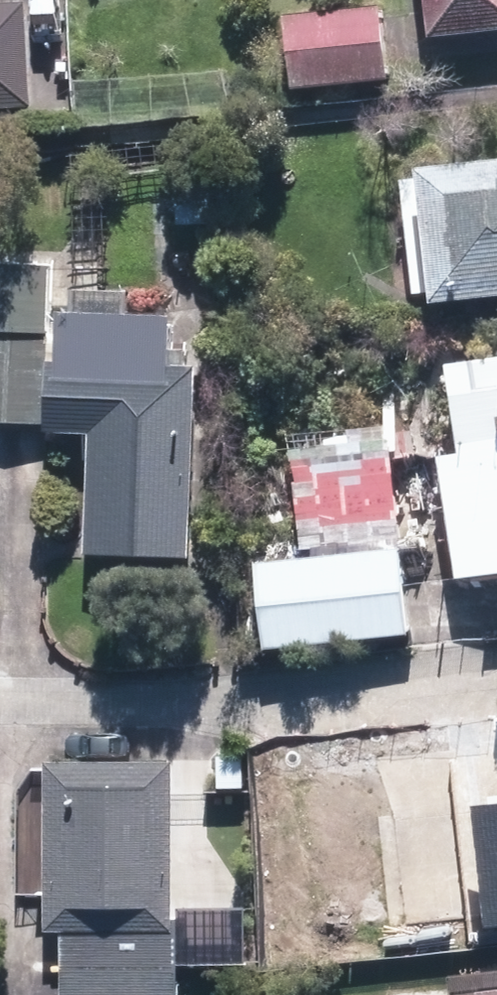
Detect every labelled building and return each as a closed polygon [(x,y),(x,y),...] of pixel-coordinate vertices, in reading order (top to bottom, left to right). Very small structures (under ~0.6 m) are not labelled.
[(420,48),(496,39),(496,0),(415,0),(420,48)] [(0,9),(0,121),(31,119),(26,8),(0,9)] [(382,13),(274,26),(282,94),(390,82),(382,13)] [(396,182),(415,323),(496,312),(496,168),(396,182)] [(38,425),(37,442),(82,444),(77,558),(188,563),(195,375),(180,375),(181,354),(158,353),(160,324),(52,320),(55,269),(0,267),(0,423),(38,425)] [(436,377),(449,463),(426,467),(444,590),(496,582),(496,367),(436,377)] [(398,556),(247,574),(257,656),(408,638),(398,556)] [(170,763),(38,763),(40,936),(55,935),(55,969),(175,970),(175,920),(171,919),(170,763)] [(479,926),(496,925),(496,801),(466,804),(479,926)] [(399,925),(473,917),(470,885),(428,888),(428,881),(395,885),(399,925)] [(175,970),(55,969),(55,994),(175,994),(175,970)]
